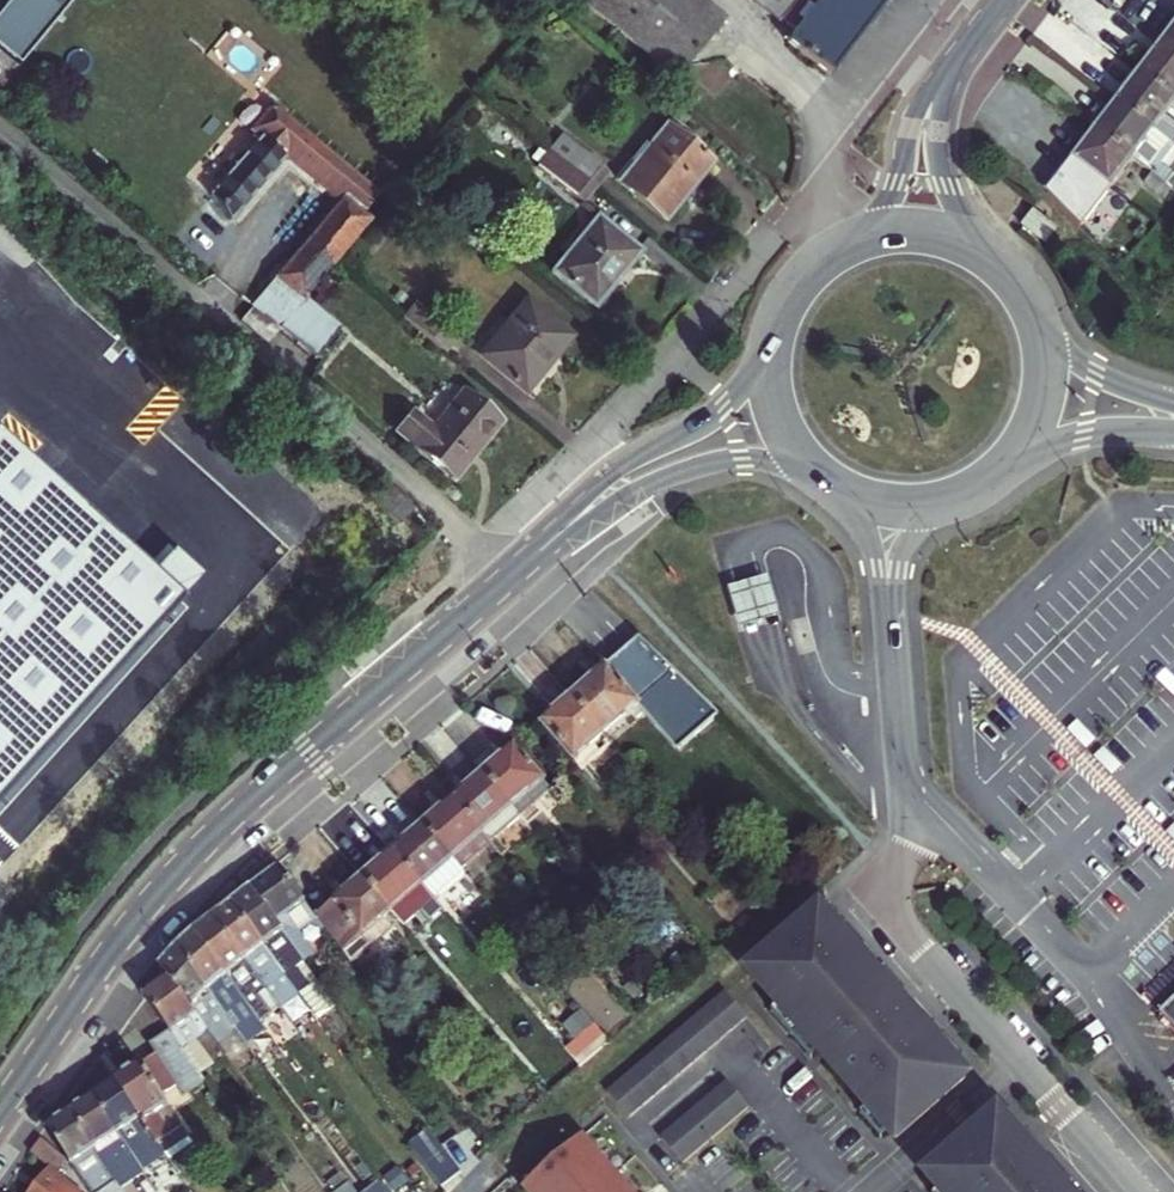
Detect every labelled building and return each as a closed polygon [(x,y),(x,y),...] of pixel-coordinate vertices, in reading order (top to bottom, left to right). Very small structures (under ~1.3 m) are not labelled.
[(36,45),(55,23),(27,0),(20,0),(4,19),(35,43),(36,45)] [(55,23),(67,9),(56,0),(27,0),(55,23)] [(67,9),(74,0),(56,0),(67,9)] [(675,79),(725,19),(702,0),(580,0),(675,79)] [(792,34),(785,43),(828,76),(886,0),(749,0),(792,34)] [(24,56),(35,43),(4,19),(0,24),(0,36),(24,56)] [(1160,47),(1173,57),(1173,28),(1160,47)] [(0,36),(0,55),(14,67),(24,56),(0,36)] [(1160,47),(1138,75),(1173,102),(1173,57),(1160,47)] [(1138,75),(1116,103),(1154,132),(1173,147),(1173,148),(1173,125),(1165,118),(1173,106),(1173,102),(1138,75)] [(1154,132),(1116,103),(1094,132),(1132,160),(1151,174),(1166,186),(1173,177),(1159,164),(1173,147),(1154,132)] [(229,223),(287,156),(341,200),(273,281),(250,307),(252,308),(278,329),(303,300),(334,264),(371,220),(365,214),(379,196),(312,141),(312,140),(270,107),(249,132),(259,140),(209,197),(229,223)] [(665,222),(712,164),(665,127),(617,184),(665,222)] [(1080,229),(1132,160),(1094,132),(1072,161),(1068,158),(1055,176),(1058,179),(1046,194),(1080,229)] [(550,152),(596,188),(608,174),(561,138),(550,152)] [(596,188),(550,152),(536,167),(582,204),(596,188)] [(1171,190),(1166,186),(1151,174),(1143,184),(1164,200),(1171,190)] [(1033,212),(1022,227),(1044,244),(1056,230),(1033,212)] [(596,217),(567,255),(573,260),(602,222),(596,217)] [(595,309),(640,253),(602,222),(573,260),(567,255),(552,273),(595,309)] [(278,329),(315,360),(340,330),(303,300),(278,329)] [(542,372),(541,371),(569,336),(525,301),(495,338),(501,343),(485,362),(525,393),(542,372)] [(458,337),(414,302),(401,319),(445,354),(458,337)] [(278,329),(252,308),(240,323),(266,345),(278,329)] [(495,338),(479,357),(485,362),(501,343),(495,338)] [(412,413),(395,434),(454,482),(501,424),(463,392),(432,430),(412,413)] [(202,581),(171,553),(151,575),(0,438),(0,804),(202,581)] [(397,526),(410,510),(379,484),(367,500),(397,526)] [(729,589),(741,629),(781,617),(769,576),(729,589)] [(720,717),(640,639),(605,668),(639,707),(647,716),(648,717),(648,718),(678,753),(720,717)] [(604,736),(639,707),(605,668),(571,698),(604,736)] [(604,736),(571,698),(541,724),(574,763),(588,751),(595,760),(612,745),(604,736)] [(612,745),(647,716),(639,707),(604,736),(612,745)] [(1080,722),(1070,732),(1088,751),(1098,741),(1080,722)] [(1104,747),(1094,757),(1112,775),(1122,766),(1104,747)] [(535,806),(551,792),(514,748),(483,775),(520,818),(527,827),(542,814),(535,806)] [(574,763),(582,772),(595,760),(588,751),(574,763)] [(490,845),(520,818),(483,775),(452,801),(482,836),(490,845)] [(452,862),(482,836),(452,801),(422,827),(452,862)] [(527,827),(533,834),(548,821),(542,814),(527,827)] [(459,871),(452,862),(422,827),(392,853),(430,896),(435,901),(455,884),(462,893),(472,885),(459,871)] [(452,862),(459,871),(490,845),(482,836),(452,862)] [(435,901),(430,896),(392,853),(362,879),(393,914),(400,923),(405,927),(421,913),(430,924),(444,913),(435,901)] [(325,931),(316,918),(280,868),(250,889),(303,964),(315,955),(299,934),(311,925),(319,936),(325,931)] [(363,940),(393,914),(362,879),(316,918),(325,931),(351,964),(370,949),(363,940)] [(303,964),(250,889),(231,904),(297,995),(314,1018),(333,1003),(303,964)] [(279,1008),(297,995),(231,904),(211,918),(265,990),(279,1008)] [(888,1130),(896,1139),(964,1079),(816,912),(748,972),(778,1005),(818,1051),(867,1107),(888,1130)] [(363,940),(370,949),(400,923),(393,914),(363,940)] [(265,990),(211,918),(192,932),(259,1022),(271,1014),(258,996),(265,990)] [(259,1022),(192,932),(174,949),(235,1030),(243,1024),(253,1038),(264,1030),(259,1022)] [(238,1034),(235,1030),(174,949),(158,967),(168,977),(219,1047),(238,1034)] [(226,1058),(219,1047),(168,977),(143,995),(170,1032),(201,1075),(226,1058)] [(725,992),(711,1004),(733,1029),(747,1018),(725,992)] [(1162,1007),(1173,1019),(1173,995),(1162,1007)] [(711,1004),(698,1015),(720,1040),(733,1029),(711,1004)] [(778,1005),(770,1013),(810,1058),(818,1051),(778,1005)] [(698,1015),(685,1026),(707,1051),(720,1040),(698,1015)] [(685,1026),(672,1037),(694,1062),(707,1051),(685,1026)] [(170,1032),(149,1045),(156,1055),(116,1081),(164,1154),(189,1137),(161,1096),(176,1086),(183,1096),(206,1081),(201,1075),(170,1032)] [(672,1037),(659,1048),(681,1074),(694,1062),(672,1037)] [(659,1048),(646,1059),(668,1085),(681,1074),(659,1048)] [(646,1059),(633,1070),(655,1096),(668,1085),(646,1059)] [(633,1070),(620,1081),(642,1107),(655,1096),(633,1070)] [(164,1154),(116,1081),(93,1097),(130,1154),(142,1171),(165,1155),(164,1154)] [(620,1081),(606,1093),(628,1118),(642,1107),(620,1081)] [(726,1082),(713,1094),(735,1119),(748,1108),(726,1082)] [(713,1094),(700,1105),(722,1130),(735,1119),(713,1094)] [(130,1154),(93,1097),(70,1112),(108,1169),(130,1154)] [(700,1105),(687,1116),(709,1141),(722,1130),(700,1105)] [(867,1107),(859,1114),(880,1138),(888,1130),(867,1107)] [(70,1112),(46,1128),(89,1191),(123,1191),(113,1177),(108,1169),(70,1112)] [(995,1115),(927,1175),(939,1189),(942,1191),(1062,1191),(995,1115)] [(687,1116),(674,1127),(696,1152),(709,1141),(687,1116)] [(674,1127),(660,1138),(682,1164),(696,1152),(674,1127)] [(430,1133),(411,1148),(441,1189),(461,1175),(430,1133)] [(522,1189),(524,1191),(629,1191),(581,1137),(522,1189)] [(31,1191),(79,1191),(56,1174),(66,1162),(40,1140),(30,1153),(49,1168),(31,1191)] [(118,1173),(113,1177),(123,1191),(131,1191),(118,1173)]
